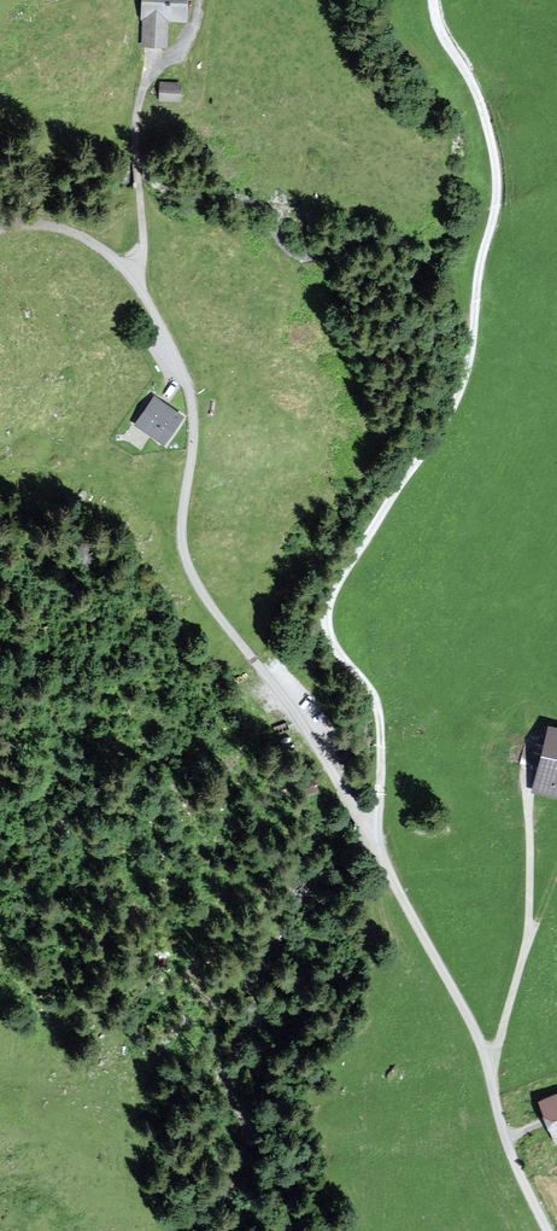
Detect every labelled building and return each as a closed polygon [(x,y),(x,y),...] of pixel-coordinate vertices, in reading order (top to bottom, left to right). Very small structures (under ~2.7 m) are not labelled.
[(134,54),(171,57),(174,22),(196,24),(198,0),(139,0),(134,54)] [(185,78),(161,78),(161,97),(184,97),(185,78)] [(156,396),(138,423),(173,446),(190,419),(156,396)] [(542,796),(556,801),(556,747),(542,796)] [(538,1101),(556,1147),(556,1094),(538,1101)]
